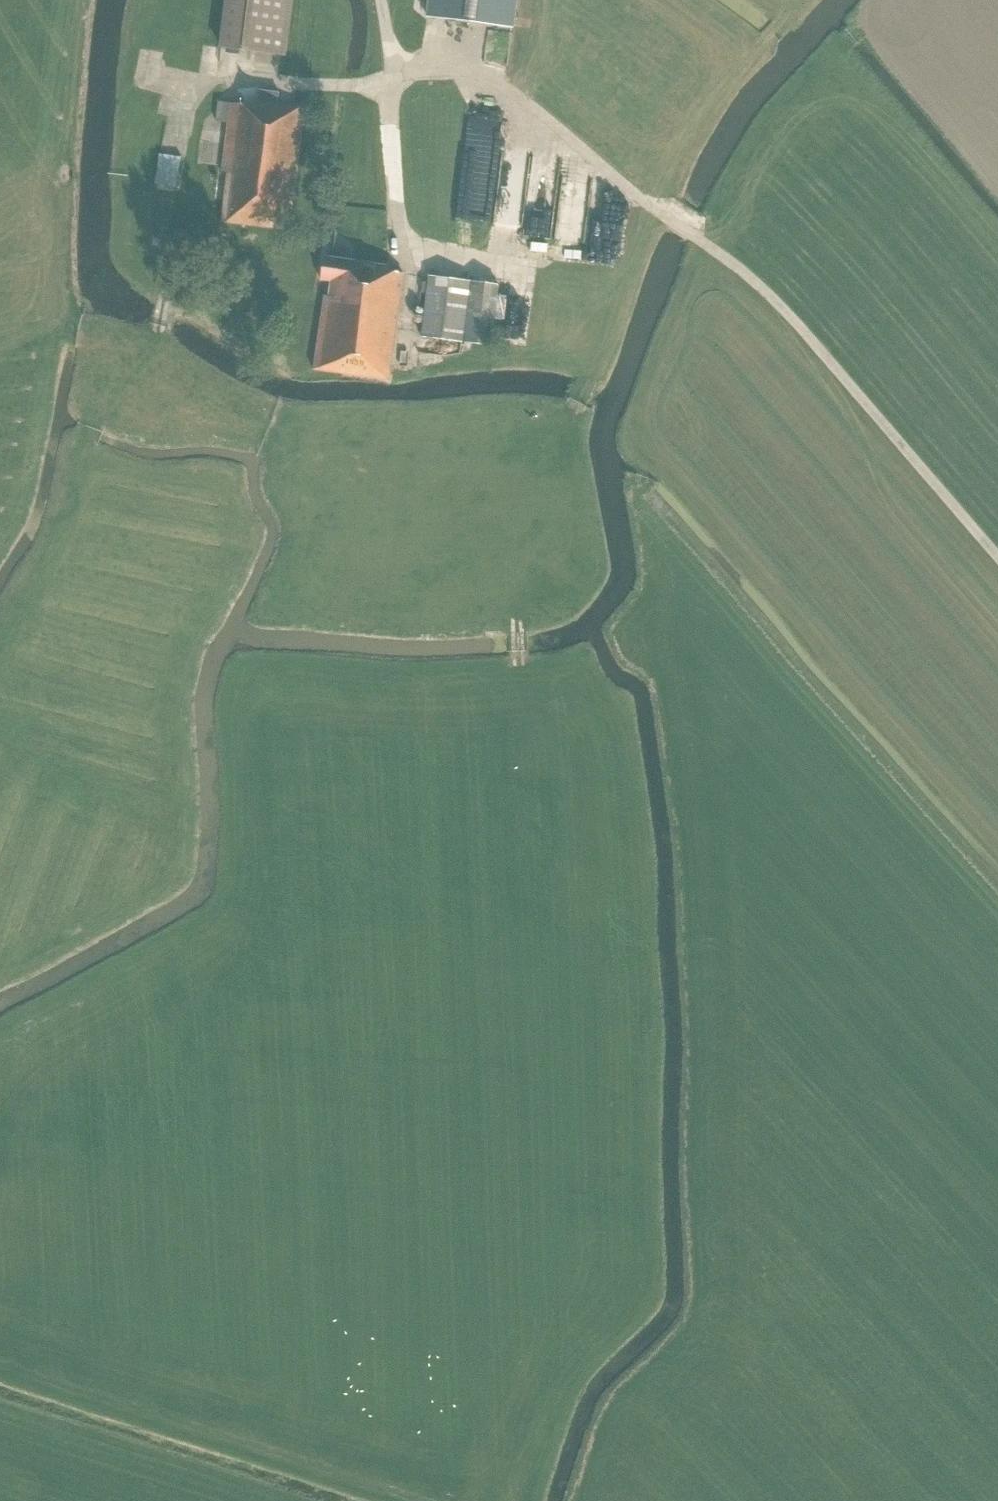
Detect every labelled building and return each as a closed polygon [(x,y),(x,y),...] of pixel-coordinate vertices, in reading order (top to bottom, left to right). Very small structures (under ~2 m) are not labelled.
[(292,0),(227,0),(221,47),(284,55),(292,0)] [(513,27),(516,0),(429,0),(428,16),(513,27)] [(256,102),(256,106),(230,103),(222,174),(228,174),(222,222),(284,229),(287,210),(291,210),(303,108),(277,105),(279,92),(258,90),(257,102),(256,102)] [(218,103),(216,121),(228,122),(230,103),(218,102),(218,103)] [(470,170),(465,210),(492,213),(500,142),(490,141),(488,155),(472,153),(470,170)] [(175,186),(180,155),(159,152),(154,183),(175,186)] [(529,209),(526,231),(553,234),(555,213),(529,209)] [(330,296),(325,295),(315,369),(389,380),(403,273),(386,270),(387,266),(325,257),(321,279),(332,281),(330,296)] [(490,345),(491,342),(496,342),(498,327),(493,326),(498,284),(428,275),(420,335),(490,345)] [(611,395),(606,407),(618,412),(622,400),(611,395)]
